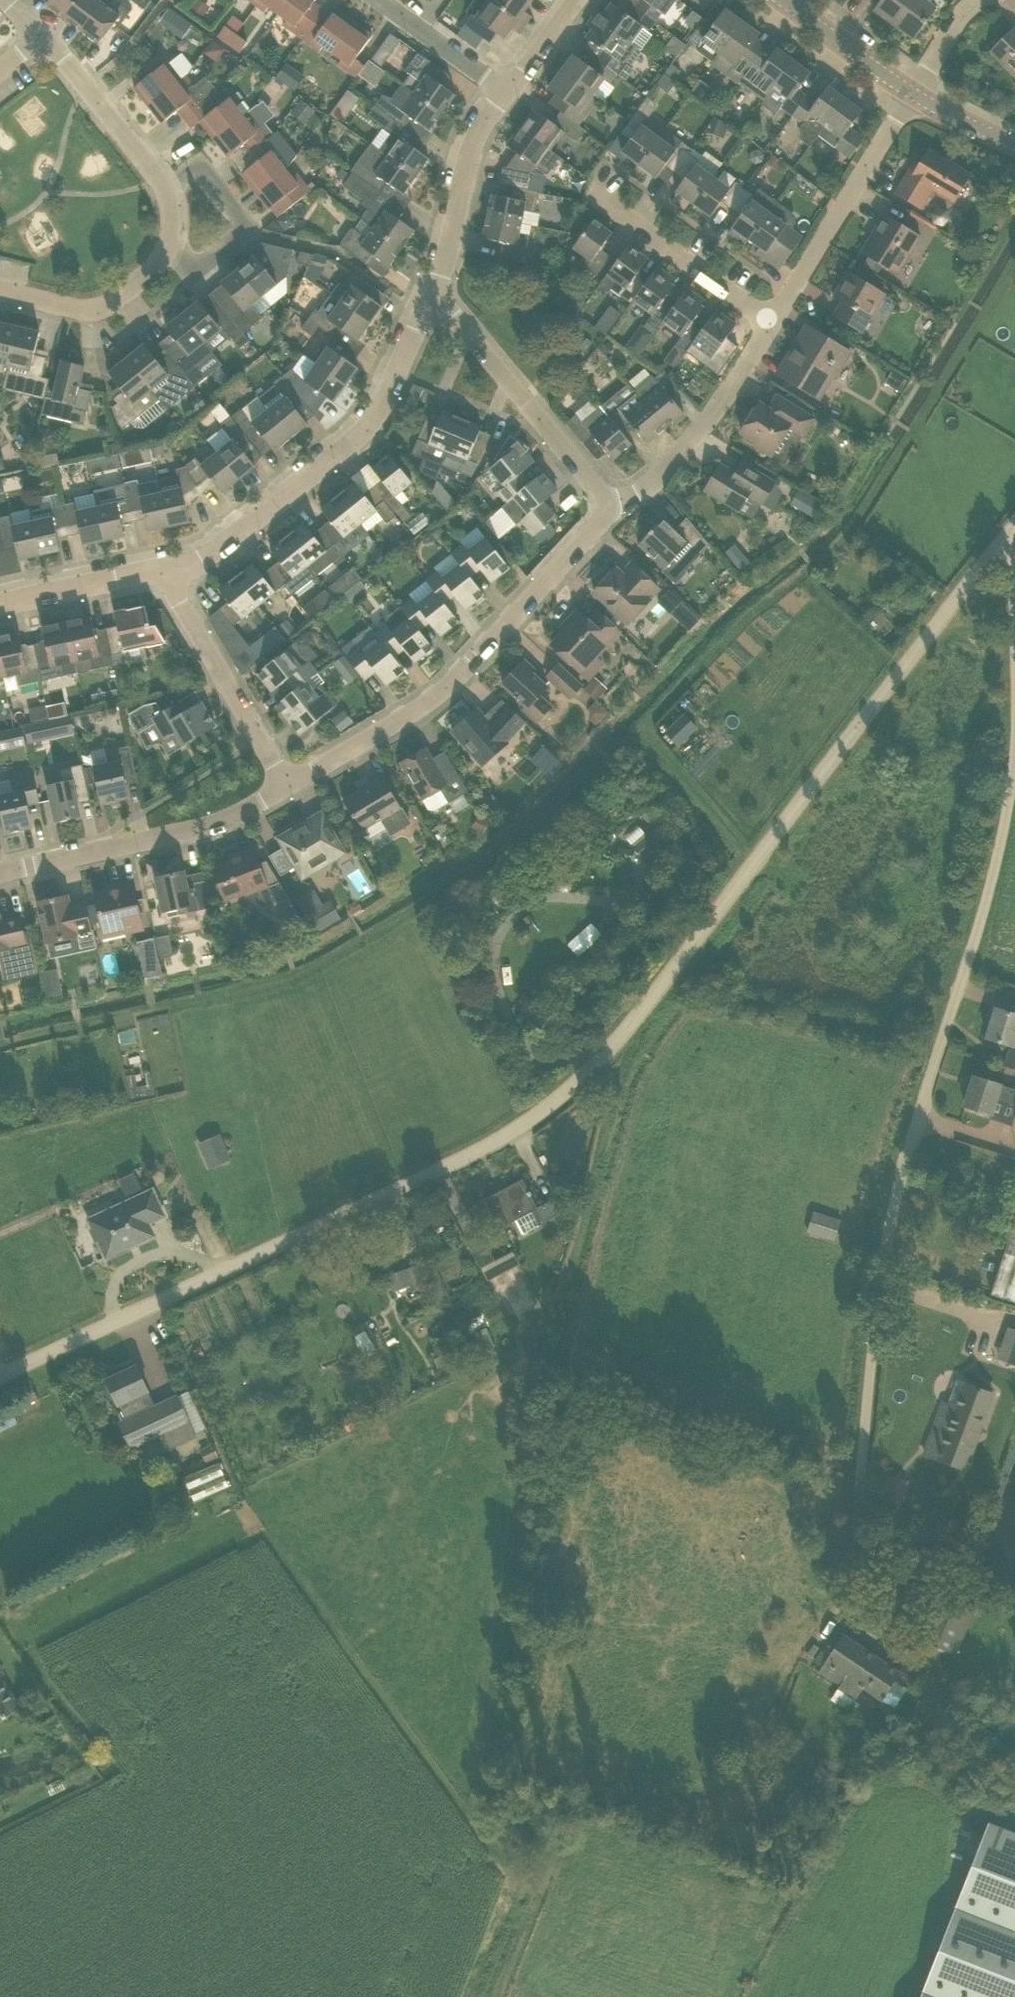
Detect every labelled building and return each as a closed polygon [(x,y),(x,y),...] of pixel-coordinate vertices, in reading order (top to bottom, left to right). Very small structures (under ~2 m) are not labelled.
[(63,19),(78,0),(50,0),(47,4),(57,11),(56,13),(63,19)] [(82,30),(103,3),(98,0),(78,0),(63,19),(71,25),(73,23),(82,30)] [(257,5),(266,11),(269,6),(278,13),(287,0),(261,0),(257,5)] [(302,37),(323,8),(314,2),(315,0),(287,0),(278,13),(288,19),(284,24),(302,37)] [(526,25),(492,0),(489,0),(477,17),(473,14),(465,24),(491,42),(497,33),(504,38),(514,25),(521,30),(526,25)] [(526,25),(529,19),(522,14),(532,0),(531,0),(492,0),(526,25)] [(594,16),(641,51),(652,35),(647,32),(655,22),(626,0),(625,0),(618,8),(612,4),(604,14),(599,10),(594,16)] [(655,22),(662,12),(666,16),(677,0),(626,0),(655,22)] [(874,10),(894,25),(913,0),(882,0),(874,10)] [(946,1),(944,0),(932,0),(929,3),(926,0),(913,0),(894,25),(914,39),(936,10),(939,12),(947,2),(946,1)] [(115,13),(103,3),(82,30),(100,44),(112,27),(116,31),(132,9),(123,3),(115,13)] [(690,40),(699,47),(696,50),(712,62),(711,63),(712,64),(743,22),(726,10),(724,12),(715,5),(690,40)] [(160,22),(169,28),(178,15),(170,8),(160,22)] [(324,45),(333,52),(355,22),(336,9),(332,15),(323,8),(302,37),(320,50),(324,45)] [(587,51),(587,52),(616,74),(617,73),(626,80),(634,70),(631,67),(642,52),(641,51),(594,16),(590,21),(596,26),(587,37),(594,42),(587,51)] [(373,35),(355,22),(333,52),(342,59),(339,63),(357,76),(365,65),(356,58),(373,35)] [(712,64),(737,83),(756,57),(747,50),(759,34),(743,22),(712,64)] [(218,36),(229,44),(236,33),(225,25),(218,36)] [(1014,75),(1014,28),(991,52),(1014,75)] [(236,33),(229,44),(240,52),(247,41),(236,33)] [(764,101),(794,60),(777,47),(773,53),(764,47),(756,57),(737,83),(738,83),(739,82),(764,101)] [(574,55),(561,73),(591,95),(603,79),(609,83),(616,74),(587,52),(587,51),(584,49),(577,58),(574,55)] [(148,105),(183,78),(161,52),(143,66),(151,75),(135,88),(148,105)] [(410,74),(403,84),(443,112),(456,95),(440,83),(448,73),(418,52),(405,70),(410,74)] [(811,72),(794,60),(764,101),(762,104),(775,114),(780,107),(792,116),(807,95),(799,88),(811,72)] [(294,71),(286,64),(277,77),(286,83),(294,71)] [(550,103),(578,124),(579,125),(586,116),(580,111),(591,95),(561,73),(549,89),(557,94),(550,103)] [(188,74),(183,78),(148,105),(162,123),(178,110),(185,119),(219,93),(206,76),(196,85),(188,74)] [(414,119),(430,131),(443,112),(403,84),(402,83),(392,98),(383,94),(375,105),(397,121),(407,128),(414,119)] [(810,145),(817,135),(845,98),(828,86),(816,102),(807,95),(792,116),(803,124),(801,127),(801,139),(810,145)] [(244,100),(241,102),(235,94),(227,100),(221,92),(219,93),(185,119),(193,128),(201,122),(214,138),(248,111),(251,109),(244,100)] [(301,98),(292,110),(302,117),(311,106),(301,98)] [(865,138),(859,134),(850,127),(862,110),(845,98),(817,135),(844,153),(850,158),(865,138)] [(257,122),(261,120),(262,118),(263,115),(263,113),(263,110),(262,108),(258,103),(251,109),(248,111),(214,138),(228,156),(244,143),(251,152),(269,138),(257,122)] [(389,132),(397,121),(375,105),(367,116),(389,132)] [(534,109),(521,127),(551,149),(564,131),(534,109)] [(634,115),(628,122),(609,150),(619,158),(623,153),(640,165),(665,129),(648,116),(643,122),(634,115)] [(730,124),(715,118),(709,132),(724,138),(730,124)] [(577,141),(586,130),(579,125),(578,124),(569,135),(577,141)] [(537,167),(551,149),(521,127),(507,145),(537,167)] [(668,182),(675,172),(689,153),(692,149),(665,129),(640,165),(657,177),(658,175),(668,182)] [(388,155),(417,176),(430,158),(394,132),(388,140),(395,146),(388,155)] [(291,163),(270,138),(269,138),(251,152),(258,161),(242,174),(256,191),(285,168),(291,163)] [(404,194),(417,176),(388,155),(371,143),(352,170),(354,172),(354,171),(381,191),(387,182),(404,194)] [(954,201),(970,175),(929,150),(920,165),(915,162),(897,193),(921,209),(933,188),(954,201)] [(676,191),(694,204),(713,177),(695,164),(698,160),(689,153),(675,172),(684,179),(676,191)] [(773,155),(767,163),(777,170),(783,162),(773,155)] [(533,173),(523,171),(503,167),(500,183),(514,186),(529,189),(533,173)] [(285,168),(256,191),(270,209),(275,205),(282,214),(311,190),(297,173),(292,177),(285,168)] [(342,168),(337,174),(344,179),(348,172),(342,168)] [(362,219),(374,227),(402,248),(415,230),(374,200),(381,191),(354,171),(354,172),(344,185),(364,200),(362,204),(369,209),(362,219)] [(791,183),(794,185),(810,197),(818,187),(798,173),(791,183)] [(731,208),(745,190),(735,183),(730,190),(713,177),(694,204),(711,216),(722,201),(731,208)] [(493,194),(488,216),(522,222),(525,210),(536,212),(540,192),(529,189),(514,186),(512,198),(493,194)] [(749,239),(750,240),(778,202),(759,188),(753,196),(745,190),(731,208),(741,215),(729,232),(745,244),(749,239)] [(784,263),(803,237),(792,229),(796,223),(795,214),(778,202),(750,240),(760,247),(756,252),(769,262),(773,256),(784,263)] [(921,237),(884,214),(883,215),(886,216),(878,229),(876,228),(861,251),(898,274),(921,237)] [(523,262),(529,235),(520,233),(522,222),(488,216),(484,238),(503,242),(500,257),(523,262)] [(612,233),(594,219),(574,247),(584,255),(579,262),(597,275),(611,256),(601,249),(612,233)] [(353,227),(352,229),(340,245),(366,264),(373,254),(389,266),(402,248),(374,227),(367,237),(353,227)] [(261,297),(261,298),(287,277),(293,250),(269,245),(264,249),(272,259),(263,267),(255,256),(238,269),(261,297)] [(632,300),(646,283),(636,276),(648,259),(629,245),(608,273),(617,280),(611,288),(631,302),(632,300)] [(309,266),(312,254),(301,251),(298,263),(309,266)] [(325,270),(328,257),(312,254),(309,266),(325,270)] [(883,266),(869,257),(864,264),(878,273),(883,266)] [(657,330),(662,322),(672,309),(662,302),(674,285),(671,283),(675,278),(658,266),(646,283),(632,300),(652,315),(646,323),(657,330)] [(238,269),(223,282),(230,292),(218,301),(245,333),(264,317),(253,304),(261,297),(238,269)] [(353,272),(335,297),(370,323),(383,306),(359,289),(365,280),(353,272)] [(885,294),(848,272),(834,296),(846,303),(838,317),(862,331),(885,294)] [(687,352),(692,344),(692,343),(701,331),(691,324),(704,307),(701,305),(704,300),(687,288),(672,309),(662,322),(681,336),(676,344),(687,352)] [(316,309),(309,318),(319,325),(318,325),(333,336),(339,327),(358,340),(370,323),(335,297),(331,294),(319,311),(316,309)] [(183,314),(205,342),(222,329),(199,301),(183,314)] [(692,343),(692,344),(711,358),(705,365),(716,373),(731,353),(721,345),(736,324),(717,310),(701,331),(692,343)] [(213,351),(205,342),(183,314),(166,327),(180,345),(169,354),(185,374),(213,351)] [(604,314),(595,327),(606,334),(614,322),(604,314)] [(319,325),(309,318),(302,328),(312,335),(318,325),(319,325)] [(7,373),(7,374),(18,327),(0,322),(0,372),(7,373)] [(244,333),(236,323),(227,331),(240,347),(249,340),(244,333)] [(851,352),(846,349),(806,325),(777,373),(813,395),(825,374),(835,379),(851,352)] [(40,332),(18,327),(7,374),(41,382),(47,357),(35,354),(40,332)] [(630,339),(625,347),(636,356),(642,348),(630,339)] [(127,358),(152,389),(161,382),(167,388),(185,374),(169,354),(159,362),(145,344),(127,358)] [(317,363),(346,384),(359,367),(329,346),(317,363)] [(114,398),(119,404),(115,407),(121,425),(125,431),(161,401),(152,389),(127,358),(109,373),(124,390),(114,398)] [(54,398),(46,396),(44,396),(40,413),(84,424),(92,391),(80,388),(85,366),(63,361),(54,398)] [(293,368),(283,375),(300,397),(311,410),(323,394),(334,402),(346,384),(317,363),(305,380),(301,378),(293,368)] [(643,401),(666,428),(684,413),(671,397),(681,389),(665,370),(655,378),(653,375),(634,390),(643,401)] [(900,389),(906,379),(894,370),(887,380),(900,389)] [(259,397),(270,410),(292,437),(308,424),(292,403),(300,397),(283,375),(274,383),(275,384),(259,397)] [(629,383),(601,407),(625,435),(634,428),(648,444),(666,428),(643,401),(634,390),(629,383)] [(789,429),(801,437),(803,438),(814,419),(777,396),(769,409),(759,402),(741,432),(758,444),(756,447),(771,457),(789,429)] [(632,443),(625,435),(601,407),(583,423),(576,415),(567,423),(583,442),(592,434),(613,459),(632,443)] [(275,450),(292,437),(270,410),(254,423),(242,409),(232,417),(251,440),(261,432),(275,450)] [(427,419),(412,454),(428,460),(430,455),(445,461),(462,418),(443,410),(437,423),(427,419)] [(233,440),(218,452),(239,479),(256,466),(248,456),(257,448),(251,440),(232,417),(221,425),(233,440)] [(482,426),(462,418),(445,461),(443,464),(472,476),(477,463),(479,464),(487,444),(482,442),(485,435),(479,432),(482,426)] [(534,462),(527,453),(530,447),(510,435),(495,458),(499,461),(490,468),(505,486),(498,492),(507,502),(531,482),(523,471),(534,462)] [(16,450),(0,454),(0,471),(20,467),(16,450)] [(223,492),(239,479),(218,452),(202,465),(196,457),(186,465),(187,466),(201,494),(215,483),(223,492)] [(96,488),(124,483),(118,453),(90,458),(96,488)] [(373,486),(394,512),(403,505),(396,496),(412,482),(390,454),(373,468),(382,479),(373,486)] [(743,462),(736,473),(721,464),(705,490),(739,510),(749,495),(762,503),(776,482),(743,462)] [(159,479),(162,492),(169,526),(190,521),(186,506),(201,494),(187,466),(176,468),(178,474),(159,479)] [(39,482),(36,472),(23,475),(26,485),(39,482)] [(543,472),(531,482),(507,502),(502,506),(517,524),(521,520),(534,535),(554,519),(541,504),(558,490),(543,472)] [(126,484),(134,521),(146,519),(149,531),(169,526),(162,492),(159,479),(139,483),(138,479),(125,482),(126,484)] [(339,495),(361,523),(368,531),(383,518),(388,523),(397,516),(394,512),(373,486),(364,493),(355,482),(339,495)] [(441,482),(431,487),(443,508),(453,503),(441,482)] [(95,492),(97,506),(105,540),(125,536),(123,524),(134,521),(126,484),(95,492)] [(799,489),(790,503),(810,516),(819,502),(799,489)] [(336,544),(361,523),(339,495),(322,508),(331,520),(322,527),(336,544)] [(84,545),(105,540),(97,506),(77,510),(75,501),(63,504),(70,536),(81,533),(84,545)] [(30,509),(33,520),(40,555),(61,550),(58,538),(70,536),(63,504),(49,505),(30,509)] [(403,505),(396,512),(405,522),(412,517),(403,505)] [(0,517),(0,525),(5,550),(17,547),(20,559),(40,555),(33,520),(12,524),(10,515),(0,517)] [(639,544),(665,567),(662,570),(677,583),(688,571),(674,558),(689,542),(701,553),(710,544),(687,518),(676,529),(663,518),(656,526),(652,521),(651,520),(645,533),(647,535),(639,544)] [(304,523),(288,536),(318,573),(343,553),(336,544),(322,527),(313,534),(304,523)] [(452,553),(461,564),(468,573),(479,565),(492,582),(509,566),(515,561),(493,532),(468,551),(463,544),(452,553)] [(285,584),(293,594),(318,573),(288,536),(271,549),(280,560),(271,567),(285,584)] [(253,563),(237,577),(259,605),(285,584),(271,567),(262,575),(253,563)] [(634,605),(639,611),(650,599),(650,598),(659,588),(632,563),(616,580),(610,575),(595,592),(623,617),(634,605)] [(427,579),(436,591),(443,599),(453,591),(467,609),(485,594),(468,573),(461,564),(443,578),(438,571),(427,579)] [(347,573),(355,584),(362,578),(354,568),(347,573)] [(233,625),(259,605),(237,577),(220,590),(229,601),(220,609),(233,625)] [(365,596),(355,584),(345,593),(355,605),(365,596)] [(671,613),(682,601),(670,590),(658,602),(671,613)] [(443,599),(436,591),(418,605),(412,598),(401,606),(417,626),(428,618),(441,635),(459,621),(443,599)] [(376,633),(381,640),(392,653),(402,645),(416,662),(434,648),(428,640),(417,626),(401,606),(387,617),(387,624),(376,633)] [(148,611),(139,612),(138,611),(137,610),(135,608),(134,608),(114,612),(119,628),(107,630),(107,628),(108,633),(114,664),(123,663),(126,658),(124,652),(167,641),(157,625),(151,626),(148,611)] [(582,672),(595,657),(620,630),(599,612),(590,621),(578,610),(566,623),(569,626),(552,645),(582,672)] [(701,618),(695,613),(684,625),(690,630),(701,618)] [(67,622),(76,661),(89,658),(91,669),(114,664),(108,633),(96,636),(92,617),(67,622)] [(46,646),(35,649),(42,680),(65,675),(62,664),(76,661),(67,622),(42,628),(46,646)] [(42,680),(35,649),(24,651),(20,633),(0,637),(0,660),(4,676),(17,673),(19,685),(42,680)] [(242,634),(227,646),(244,674),(262,659),(242,634)] [(398,661),(392,653),(381,640),(364,654),(358,647),(347,656),(363,676),(374,668),(387,685),(405,670),(398,661)] [(343,651),(338,645),(333,649),(332,654),(335,657),(343,651)] [(289,678),(297,688),(307,681),(318,672),(302,653),(295,658),(288,649),(258,673),(272,691),(289,678)] [(553,705),(541,694),(548,687),(532,672),(535,669),(524,660),(503,683),(526,705),(522,709),(537,722),(553,705)] [(573,697),(582,686),(558,664),(547,676),(571,698),(573,697)] [(277,705),(291,723),(300,734),(337,705),(321,684),(325,681),(318,672),(307,681),(297,688),(277,705)] [(595,676),(585,688),(597,699),(608,687),(595,676)] [(183,744),(202,733),(216,725),(202,702),(185,712),(179,702),(152,717),(164,738),(175,732),(183,744)] [(452,731),(483,764),(508,742),(507,740),(531,719),(515,702),(494,721),(489,715),(486,718),(477,708),(452,731)] [(55,703),(48,705),(51,718),(57,716),(55,703)] [(350,722),(342,711),(332,720),(340,730),(350,722)] [(667,732),(680,746),(699,727),(685,714),(667,732)] [(71,715),(48,720),(52,737),(75,732),(71,715)] [(136,773),(130,745),(106,750),(109,762),(95,766),(103,803),(129,798),(124,776),(136,773)] [(436,811),(449,802),(469,791),(445,752),(433,759),(427,748),(401,763),(423,799),(429,810),(436,811)] [(543,760),(555,771),(566,759),(554,748),(543,760)] [(89,792),(83,764),(59,769),(62,781),(48,784),(56,822),(82,816),(77,795),(89,792)] [(34,774),(0,782),(0,799),(7,833),(33,827),(28,805),(41,803),(34,774)] [(382,818),(403,809),(383,776),(371,783),(360,787),(344,800),(354,818),(356,817),(364,829),(382,818)] [(302,879),(316,871),(347,853),(322,810),(309,818),(277,837),(283,847),(270,856),(281,875),(295,867),(302,879)] [(473,827),(483,832),(490,821),(479,815),(473,827)] [(670,839),(657,823),(638,839),(632,843),(646,859),(651,855),(670,839)] [(243,893),(244,895),(269,887),(254,848),(229,857),(231,861),(214,867),(219,880),(216,883),(219,893),(224,894),(226,899),(243,893)] [(157,898),(160,899),(163,912),(179,909),(180,914),(211,907),(204,873),(187,877),(185,870),(161,875),(157,882),(159,894),(157,898)] [(120,889),(95,894),(105,937),(144,929),(133,881),(119,884),(120,889)] [(316,888),(298,898),(305,910),(323,899),(316,888)] [(39,902),(43,921),(48,943),(79,936),(78,935),(92,931),(86,902),(76,904),(74,894),(39,902)] [(331,896),(307,912),(320,931),(343,915),(331,896)] [(10,947),(11,952),(28,949),(21,917),(2,921),(0,912),(0,949),(10,947)] [(174,955),(170,934),(158,937),(162,958),(174,955)] [(143,948),(151,977),(164,974),(156,944),(143,948)] [(997,1007),(987,1038),(1013,1046),(1014,1040),(1014,1013),(997,1007)] [(1009,1047),(1004,1064),(1014,1067),(1014,1048),(1009,1047)] [(965,1106),(992,1114),(996,1101),(1014,1107),(1014,1089),(1001,1084),(975,1075),(965,1106)] [(225,1144),(204,1154),(211,1169),(233,1160),(225,1144)] [(125,1193),(142,1189),(138,1171),(120,1175),(125,1193)] [(517,1219),(521,1229),(524,1233),(545,1222),(523,1180),(486,1199),(501,1227),(517,1219)] [(164,1215),(152,1189),(87,1218),(96,1242),(99,1241),(107,1257),(154,1235),(148,1222),(164,1215)] [(808,1232),(835,1241),(841,1220),(814,1211),(808,1232)] [(993,1294),(1014,1302),(1014,1225),(993,1294)] [(469,1243),(482,1268),(495,1261),(482,1236),(469,1243)] [(415,1291),(426,1286),(417,1264),(390,1275),(397,1291),(412,1284),(415,1291)] [(485,1330),(473,1335),(480,1354),(493,1349),(485,1330)] [(156,1406),(137,1366),(108,1379),(120,1404),(127,1420),(150,1410),(161,1433),(190,1420),(179,1396),(156,1406)] [(925,1453),(966,1468),(993,1392),(966,1382),(957,1406),(944,1401),(925,1453)] [(344,1420),(349,1431),(366,1422),(361,1411),(344,1420)] [(212,1445),(200,1450),(207,1463),(218,1458),(212,1445)] [(197,1498),(230,1483),(220,1460),(186,1475),(197,1498)] [(973,1596),(977,1588),(898,1551),(886,1579),(945,1605),(930,1638),(952,1648),(964,1624),(960,1622),(964,1615),(968,1617),(978,1598),(973,1596)] [(844,1633),(830,1655),(819,1671),(841,1684),(839,1687),(856,1699),(864,1687),(883,1700),(901,1672),(844,1633)] [(20,1707),(0,1676),(0,1719),(20,1707)] [(970,1865),(919,1996),(1014,1996),(1014,1883),(970,1865)]
